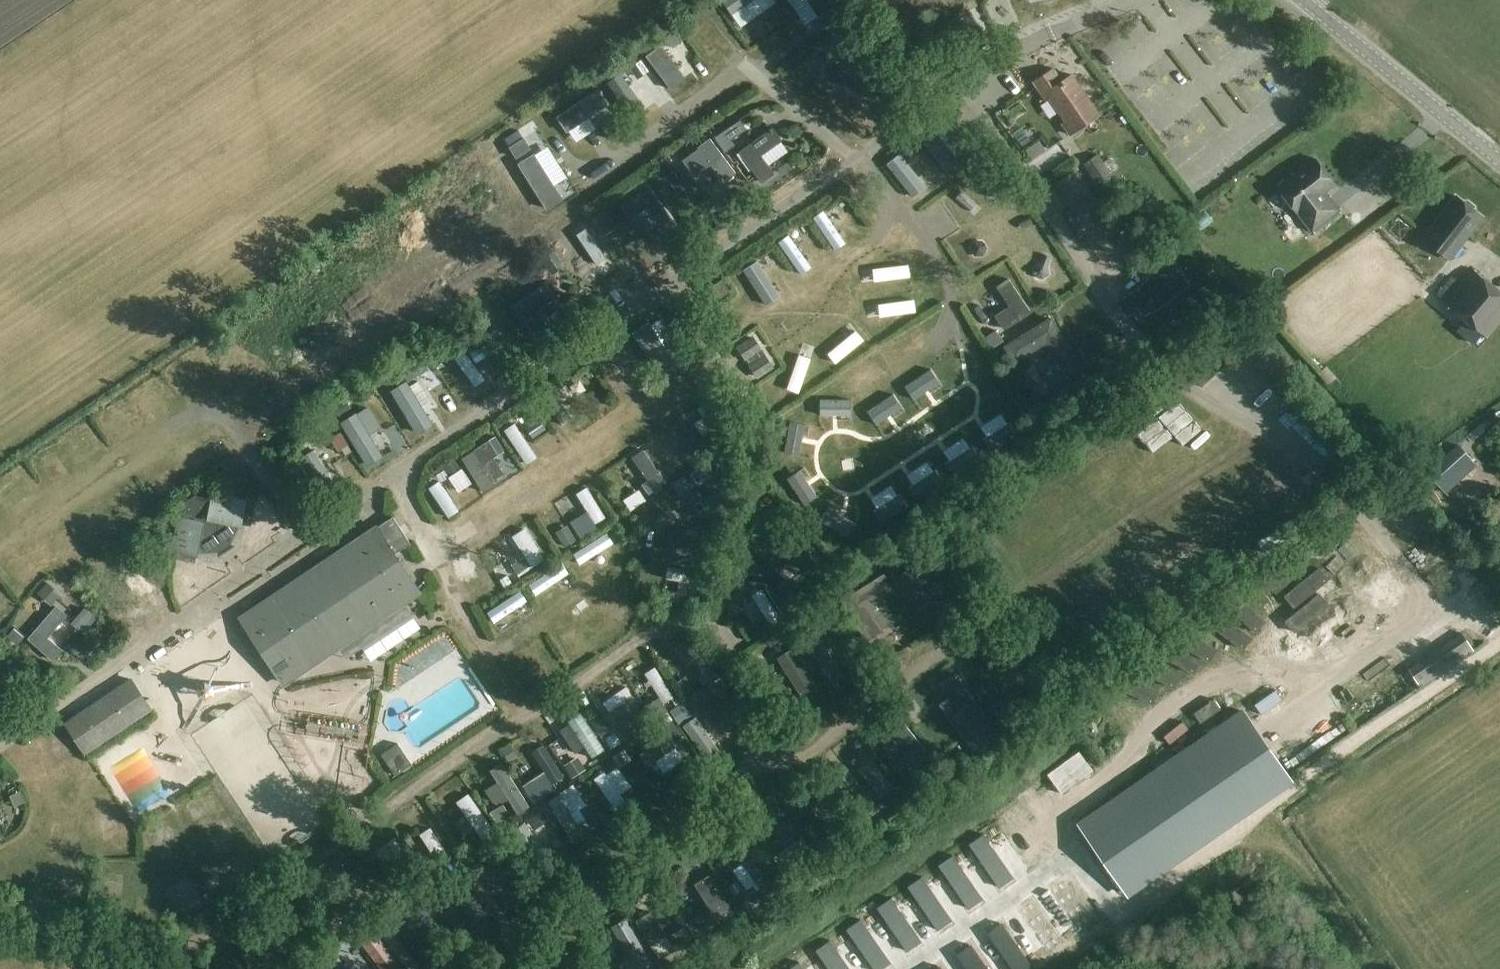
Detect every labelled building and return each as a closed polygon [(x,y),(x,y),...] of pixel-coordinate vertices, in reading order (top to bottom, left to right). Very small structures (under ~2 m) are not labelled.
[(788,12),(793,22),(824,6),(821,0),(789,0),(793,9),(788,12)] [(660,31),(671,59),(687,53),(676,24),(660,31)] [(853,75),(861,57),(832,44),(819,76),(872,99),(878,86),(853,75)] [(1064,82),(1054,68),(1035,82),(1072,136),(1101,116),(1074,75),(1064,82)] [(752,100),(712,133),(753,181),(792,148),(752,100)] [(919,138),(945,171),(958,161),(932,128),(919,138)] [(1033,135),(1019,144),(1024,153),(1012,160),(1018,170),(1045,155),(1033,135)] [(681,160),(690,172),(694,177),(710,165),(723,182),(735,173),(709,139),(681,160)] [(913,197),(925,187),(898,153),(886,164),(913,197)] [(689,186),(667,155),(655,164),(677,194),(689,186)] [(1314,233),(1342,211),(1328,193),(1337,186),(1317,160),(1280,189),(1314,233)] [(1070,172),(1053,178),(1067,216),(1084,210),(1070,172)] [(671,219),(648,187),(621,207),(630,221),(645,210),(659,228),(671,219)] [(1452,257),(1483,218),(1458,199),(1428,238),(1452,257)] [(821,207),(808,213),(826,251),(839,245),(821,207)] [(586,219),(599,236),(611,227),(599,210),(586,219)] [(769,240),(789,277),(804,269),(784,232),(769,240)] [(546,252),(536,259),(546,275),(557,268),(546,252)] [(756,261),(742,269),(766,305),(779,297),(756,261)] [(1499,324),(1499,294),(1471,270),(1444,303),(1488,339),(1499,324)] [(713,304),(731,292),(723,280),(706,291),(713,304)] [(536,340),(550,330),(536,312),(554,299),(545,286),(514,308),(536,340)] [(1018,338),(1029,356),(1044,348),(1055,367),(1069,358),(1047,321),(1018,338)] [(631,336),(640,346),(652,334),(644,325),(631,336)] [(756,380),(773,368),(751,337),(734,349),(756,380)] [(462,347),(449,354),(465,389),(479,382),(462,347)] [(902,388),(918,378),(903,356),(888,366),(902,388)] [(640,357),(640,380),(656,380),(656,357),(640,357)] [(607,358),(594,365),(611,395),(623,388),(607,358)] [(392,377),(404,386),(415,371),(404,363),(392,377)] [(378,390),(385,402),(399,393),(393,382),(378,390)] [(551,390),(539,398),(555,424),(567,417),(551,390)] [(385,403),(398,428),(414,420),(401,395),(385,403)] [(832,421),(846,412),(839,401),(825,411),(832,421)] [(363,419),(370,431),(382,425),(375,413),(363,419)] [(520,468),(533,461),(512,421),(498,428),(520,468)] [(342,432),(351,451),(365,444),(356,426),(342,432)] [(487,431),(475,442),(495,464),(507,453),(487,431)] [(1445,494),(1477,465),(1458,444),(1426,473),(1445,494)] [(629,484),(638,477),(646,486),(662,473),(642,449),(617,469),(629,484)] [(474,496),(489,487),(465,450),(417,482),(442,521),(460,509),(445,486),(446,485),(455,499),(470,489),(474,496)] [(767,473),(786,472),(785,451),(765,453),(767,473)] [(586,481),(550,504),(559,519),(596,496),(586,481)] [(247,500),(214,493),(213,499),(196,496),(189,501),(185,518),(179,517),(172,550),(198,555),(199,549),(220,548),(227,543),(236,524),(242,526),(247,500)] [(817,506),(801,517),(811,533),(837,516),(827,500),(818,507),(817,506)] [(501,559),(508,575),(538,563),(521,523),(502,531),(512,554),(501,559)] [(351,668),(385,646),(372,627),(421,595),(377,528),(242,618),(286,685),(338,650),(351,668)] [(563,551),(576,543),(570,533),(557,542),(563,551)] [(788,601),(824,576),(801,544),(788,553),(801,572),(779,588),(788,601)] [(123,602),(138,596),(122,555),(107,562),(123,602)] [(922,610),(933,603),(919,583),(936,571),(926,557),(898,577),(922,610)] [(661,566),(657,579),(684,585),(687,571),(661,566)] [(527,594),(546,588),(538,567),(520,574),(527,594)] [(774,613),(757,582),(735,593),(751,625),(774,613)] [(516,590),(476,600),(481,619),(521,608),(516,590)] [(401,643),(375,660),(390,683),(416,666),(401,643)] [(664,652),(653,659),(661,672),(672,664),(664,652)] [(1439,671),(1446,663),(1439,657),(1432,664),(1424,656),(1403,677),(1422,696),(1443,675),(1439,671)] [(83,757),(151,711),(129,678),(62,724),(83,757)] [(952,724),(974,709),(953,679),(942,687),(949,697),(939,704),(952,724)] [(617,686),(608,691),(612,699),(602,705),(617,732),(637,722),(617,686)] [(556,711),(562,720),(576,711),(570,701),(556,711)] [(1127,897),(1293,783),(1242,709),(1076,823),(1127,897)] [(575,713),(561,723),(583,755),(597,745),(575,713)] [(707,724),(714,736),(726,728),(719,717),(707,724)] [(901,772),(925,751),(899,721),(889,730),(903,747),(890,759),(901,772)] [(570,761),(575,749),(560,743),(555,755),(570,761)] [(396,776),(412,765),(398,744),(382,755),(396,776)] [(546,785),(558,777),(537,744),(525,752),(546,785)] [(866,791),(880,780),(857,750),(843,761),(866,791)] [(595,793),(608,783),(598,769),(585,778),(595,793)] [(535,774),(521,780),(525,791),(539,785),(535,774)] [(478,791),(487,803),(498,794),(489,782),(478,791)] [(546,804),(553,816),(584,800),(578,788),(546,804)] [(448,800),(455,815),(446,819),(452,832),(462,827),(466,836),(482,828),(465,793),(448,800)] [(448,842),(456,852),(468,844),(460,833),(448,842)] [(764,852),(772,867),(805,848),(797,834),(764,852)] [(2,851),(19,844),(15,835),(0,841),(0,846),(2,851)] [(17,855),(4,859),(8,871),(21,866),(17,855)] [(686,925),(695,940),(734,915),(709,875),(694,885),(709,910),(686,925)] [(407,954),(420,946),(409,926),(395,934),(407,954)] [(362,945),(375,968),(391,968),(375,938),(362,945)]
